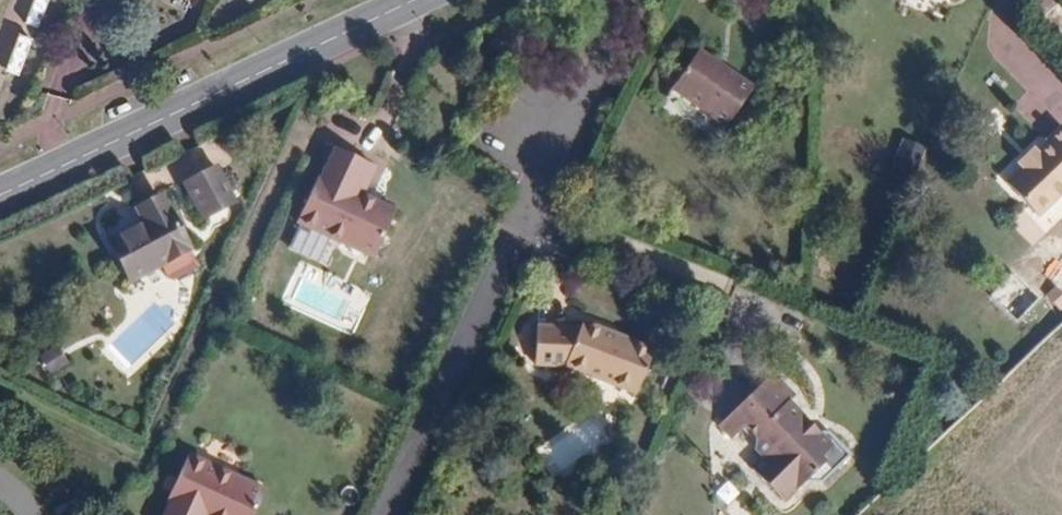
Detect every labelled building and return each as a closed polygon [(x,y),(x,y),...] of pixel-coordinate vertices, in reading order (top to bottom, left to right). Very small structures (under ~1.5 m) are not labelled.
[(723,73),(726,68),(700,50),(697,54),(723,73)] [(685,71),(672,90),(726,127),(754,87),(726,68),(723,73),(697,54),(685,71)] [(653,90),(666,99),(672,90),(685,71),(673,62),(653,90)] [(1047,155),(1027,174),(1015,185),(1048,218),(1061,204),(1061,132),(1053,141),(1056,145),(1047,155)] [(1047,155),(1040,148),(1021,167),(1027,174),(1047,155)] [(397,217),(363,201),(376,174),(335,155),(322,183),(319,181),(298,229),(374,265),(397,217)] [(206,222),(245,204),(227,163),(187,181),(206,222)] [(190,250),(161,195),(136,208),(143,222),(108,240),(130,282),(159,267),(167,281),(174,283),(194,272),(201,263),(197,256),(194,257),(190,250)] [(1053,293),(1061,303),(1061,285),(1053,293)] [(635,389),(656,346),(587,315),(584,321),(542,317),(538,355),(567,358),(635,389)] [(828,466),(836,476),(854,460),(832,435),(821,436),(815,442),(801,426),(807,421),(793,405),(799,399),(777,374),(712,432),(728,449),(742,436),(749,444),(750,455),(759,466),(764,461),(779,478),(774,482),(790,501),(808,485),(828,466)] [(815,442),(821,436),(807,421),(801,426),(815,442)] [(267,490),(189,455),(168,503),(171,504),(166,514),(255,514),(267,490)] [(777,512),(790,501),(774,482),(779,478),(764,461),(759,466),(746,477),(777,512)] [(826,486),(836,476),(828,466),(808,485),(826,486)]
